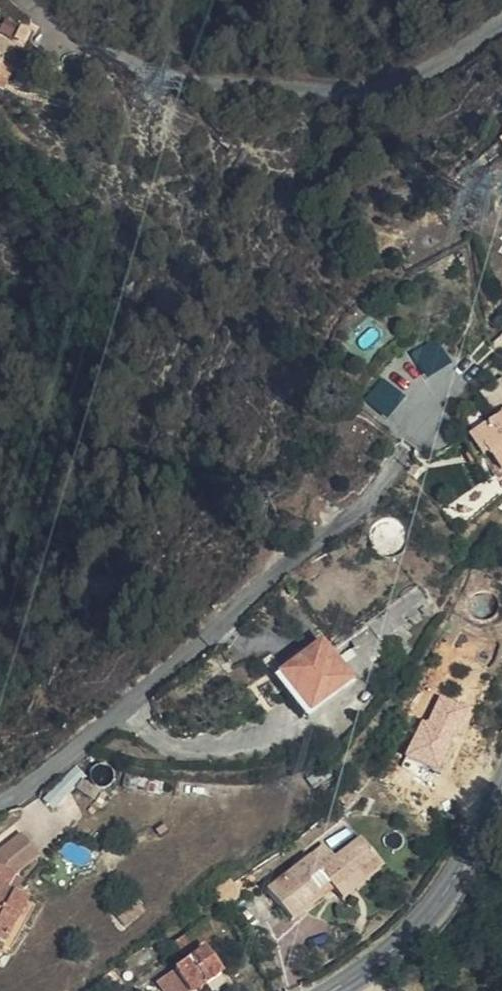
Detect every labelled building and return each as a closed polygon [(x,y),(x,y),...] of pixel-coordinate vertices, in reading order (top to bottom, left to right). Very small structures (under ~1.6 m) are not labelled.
[(23,94),(29,81),(37,63),(36,63),(0,48),(0,84),(23,94)] [(428,373),(452,361),(440,338),(416,351),(428,373)] [(478,432),(487,448),(488,446),(501,469),(501,417),(478,432)] [(487,448),(478,432),(471,436),(480,452),(487,448)] [(313,715),(335,697),(339,660),(325,642),(282,674),(313,715)] [(339,660),(335,697),(356,682),(339,660)] [(427,722),(406,764),(434,783),(469,708),(444,696),(431,724),(427,722)] [(79,767),(46,800),(55,808),(88,775),(79,767)] [(386,783),(377,796),(384,801),(393,789),(386,783)] [(339,856),(331,848),(319,858),(316,855),(273,890),(295,919),(336,886),(344,896),(385,862),(364,835),(339,856)] [(3,937),(14,943),(24,924),(35,901),(14,890),(20,877),(37,860),(17,837),(0,852),(0,936),(3,937)] [(319,858),(331,848),(329,845),(316,855),(319,858)] [(277,897),(267,884),(262,887),(255,892),(251,900),(260,911),(277,897)] [(213,917),(179,938),(185,950),(218,927),(213,917)] [(160,977),(170,990),(208,990),(214,987),(211,983),(228,973),(209,945),(160,977)]
